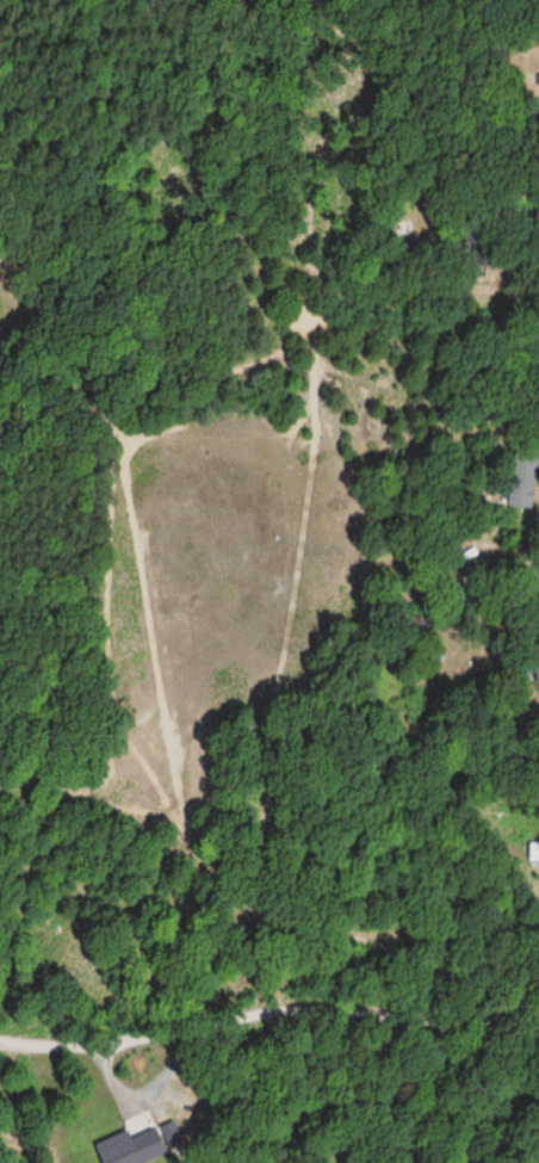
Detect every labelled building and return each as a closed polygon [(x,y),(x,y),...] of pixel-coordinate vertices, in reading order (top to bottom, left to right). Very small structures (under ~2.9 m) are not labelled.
[(533,507),(535,453),(514,452),(512,506),(533,507)] [(95,1162),(151,1162),(172,1155),(159,1122),(89,1149),(95,1162)]
